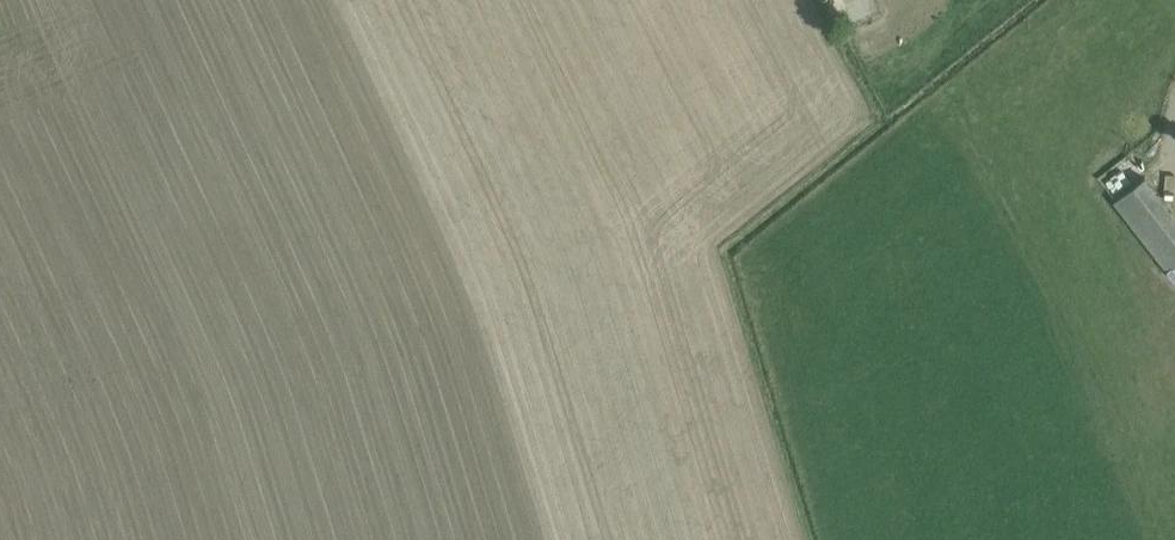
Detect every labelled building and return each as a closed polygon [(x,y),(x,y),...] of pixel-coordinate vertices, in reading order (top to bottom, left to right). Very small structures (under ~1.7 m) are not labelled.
[(1174,262),(1174,214),(1145,176),(1114,201),(1166,269),(1174,262)]
